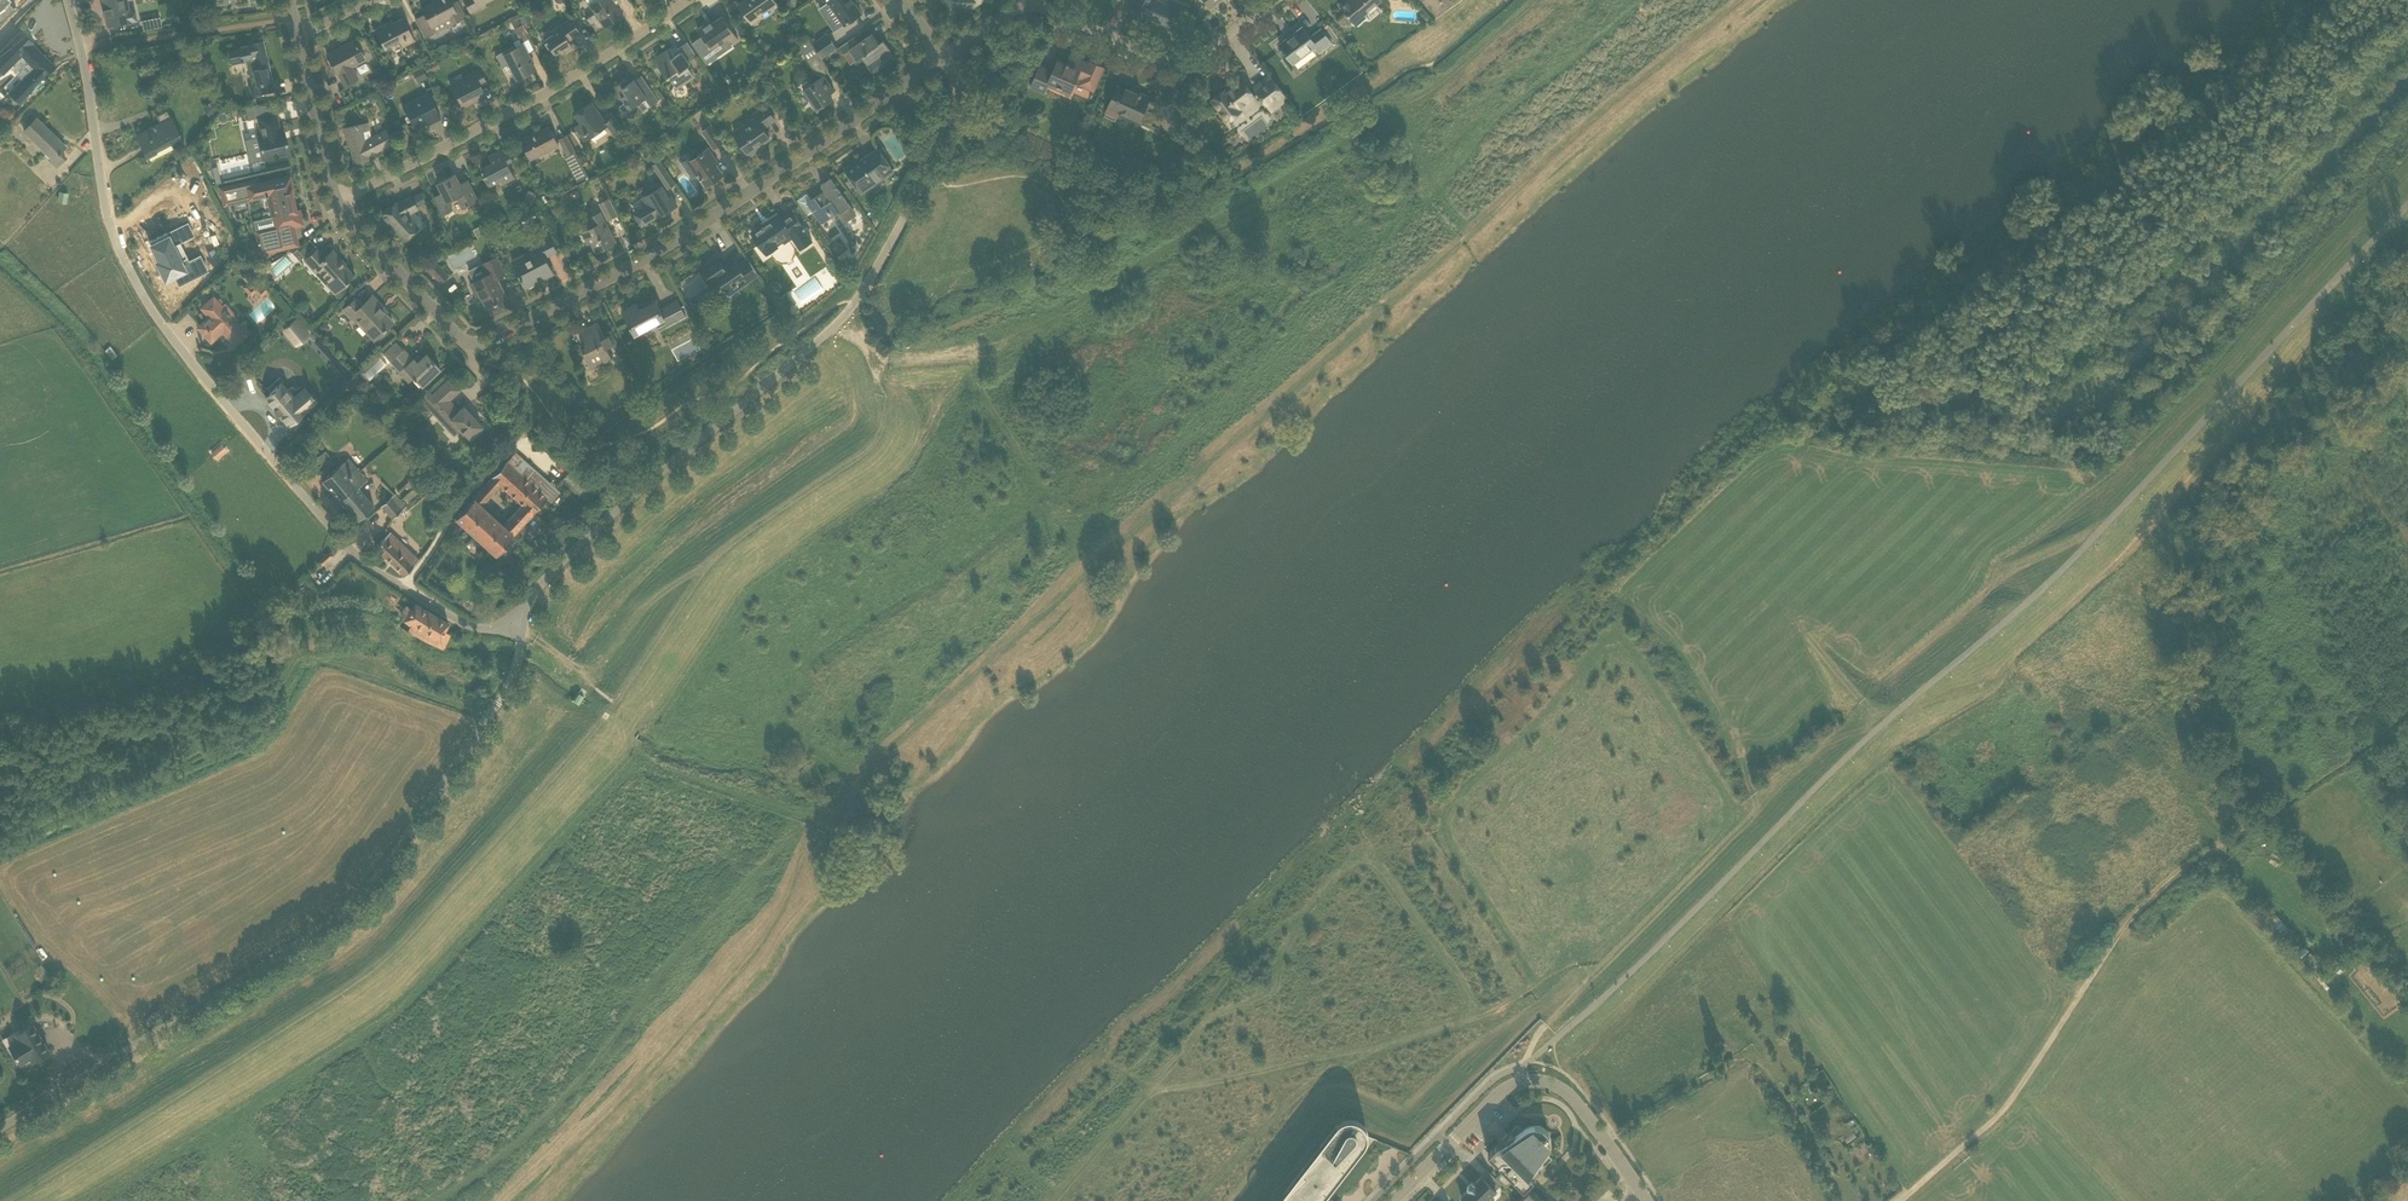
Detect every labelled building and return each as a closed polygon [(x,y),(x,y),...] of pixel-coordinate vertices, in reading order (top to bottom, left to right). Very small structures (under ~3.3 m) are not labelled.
[(17,7),(10,1),(10,0),(0,0),(0,25),(17,7)] [(104,9),(105,9),(108,25),(136,20),(134,10),(129,11),(127,0),(102,0),(104,9)] [(425,38),(466,17),(457,0),(451,4),(449,0),(435,0),(421,7),(424,13),(415,18),(425,38)] [(470,12),(484,5),(482,0),(464,0),(470,12)] [(590,6),(594,13),(586,19),(589,22),(593,29),(595,31),(620,14),(612,2),(615,0),(598,0),(590,6)] [(774,0),(744,0),(739,3),(750,19),(759,13),(760,15),(776,4),(774,0)] [(861,13),(854,2),(857,1),(856,0),(825,0),(828,4),(829,3),(843,24),(844,23),(845,24),(861,13)] [(954,17),(971,6),(973,9),(986,0),(942,0),(954,17)] [(1129,13),(1145,20),(1147,16),(1171,26),(1181,4),(1172,0),(1170,0),(1166,9),(1148,1),(1149,0),(1134,0),(1129,13)] [(1340,5),(1354,21),(1356,23),(1366,15),(1370,19),(1379,11),(1374,5),(1380,0),(1346,0),(1340,5)] [(527,13),(518,17),(522,25),(531,21),(527,13)] [(738,38),(723,16),(709,25),(707,23),(698,29),(712,49),(717,57),(733,46),(731,43),(738,38)] [(162,26),(160,17),(141,20),(143,30),(162,26)] [(415,41),(403,17),(393,22),(392,20),(391,20),(392,23),(387,25),(386,23),(374,29),(384,49),(400,41),(403,47),(415,41)] [(517,18),(510,22),(514,28),(521,25),(517,18)] [(568,41),(580,33),(570,18),(551,31),(553,34),(545,39),(550,47),(549,47),(554,55),(563,49),(565,52),(572,47),(568,41)] [(528,39),(521,25),(514,28),(513,29),(520,43),(528,39)] [(1294,35),(1280,45),(1293,63),(1315,46),(1320,53),(1332,43),(1321,28),(1310,37),(1303,27),(1294,34),(1294,35)] [(813,44),(818,52),(823,59),(829,54),(836,49),(838,48),(827,33),(813,44)] [(881,56),(886,64),(896,57),(883,40),(879,43),(872,33),(859,42),(855,36),(840,47),(844,53),(850,49),(857,59),(862,55),(868,65),(881,56)] [(806,35),(796,43),(807,59),(818,52),(813,44),(806,35)] [(252,96),(275,91),(263,40),(253,43),(253,44),(238,47),(239,49),(229,51),(232,64),(241,62),(242,63),(244,63),(243,59),(251,57),(252,61),(257,60),(259,68),(253,70),(256,84),(249,85),(252,96)] [(338,73),(345,85),(357,78),(351,66),(364,59),(354,40),(327,54),(337,74),(338,73)] [(697,55),(687,42),(678,48),(681,51),(675,55),(670,48),(657,57),(662,64),(659,66),(668,79),(671,78),(678,87),(694,76),(688,66),(691,64),(688,61),(697,55)] [(516,78),(535,69),(522,44),(504,54),(503,51),(495,55),(498,60),(497,61),(499,65),(500,65),(502,68),(509,64),(516,78)] [(55,78),(55,48),(16,48),(16,78),(55,78)] [(836,49),(829,54),(833,59),(840,54),(836,49)] [(823,59),(818,52),(807,59),(812,66),(823,59)] [(1094,90),(1104,67),(1090,61),(1089,62),(1071,55),(1067,64),(1058,60),(1053,71),(1040,65),(1031,86),(1044,92),(1048,83),(1070,93),(1075,82),(1094,90)] [(168,75),(175,67),(166,59),(159,68),(168,75)] [(436,61),(424,67),(427,73),(439,68),(436,61)] [(706,71),(701,63),(697,66),(702,73),(706,71)] [(416,80),(426,75),(422,67),(412,72),(416,80)] [(450,84),(461,107),(485,95),(480,85),(487,82),(480,69),(450,84)] [(835,91),(824,75),(820,78),(803,89),(817,109),(832,99),(829,94),(835,91)] [(659,100),(654,93),(648,85),(642,89),(635,79),(629,83),(626,78),(612,88),(620,100),(623,98),(630,109),(633,107),(638,103),(640,102),(646,97),(652,105),(659,101),(659,100)] [(1272,79),(1257,90),(1271,109),(1286,98),(1272,79)] [(1257,101),(1242,80),(1233,86),(1234,87),(1227,92),(1225,89),(1212,99),(1228,120),(1241,110),(1239,108),(1254,97),(1257,101)] [(1153,106),(1156,99),(1140,92),(1138,94),(1117,85),(1106,111),(1117,115),(1119,111),(1140,120),(1147,104),(1153,106)] [(654,93),(659,100),(662,98),(657,91),(654,93)] [(378,100),(374,92),(366,96),(370,104),(378,100)] [(403,107),(414,129),(432,120),(433,122),(441,118),(428,93),(403,107)] [(354,100),(351,94),(344,97),(347,103),(354,100)] [(220,110),(212,101),(203,109),(211,118),(220,110)] [(581,122),(575,126),(585,141),(608,126),(615,136),(624,130),(612,112),(604,118),(592,101),(575,113),(581,122)] [(735,135),(750,156),(759,149),(757,146),(770,138),(764,128),(776,120),(766,106),(753,114),(757,120),(735,135)] [(149,158),(146,152),(170,141),(172,145),(182,140),(167,110),(157,115),(162,125),(156,128),(154,125),(153,126),(137,135),(149,159),(149,158)] [(280,132),(276,113),(257,117),(262,136),(258,136),(263,159),(289,153),(284,131),(280,132)] [(45,126),(36,118),(24,130),(52,157),(49,160),(56,166),(65,156),(60,151),(65,146),(57,137),(55,139),(44,128),(45,126)] [(369,122),(345,127),(348,144),(350,144),(354,162),(368,159),(368,156),(393,142),(386,129),(372,137),(369,122)] [(711,126),(703,132),(714,149),(722,143),(711,126)] [(559,144),(550,127),(532,136),(531,134),(521,139),(531,159),(559,144)] [(559,139),(567,155),(568,154),(575,167),(581,164),(574,151),(575,150),(567,135),(559,139)] [(486,173),(484,174),(490,185),(501,179),(503,183),(515,177),(508,162),(514,159),(508,146),(494,153),(494,155),(494,156),(491,158),(489,154),(488,155),(492,162),(483,167),(486,173)] [(883,147),(879,149),(883,156),(888,153),(883,147)] [(893,170),(883,156),(879,149),(878,148),(869,155),(855,164),(854,162),(845,168),(861,192),(893,170)] [(655,154),(648,149),(643,155),(651,161),(655,154)] [(706,186),(723,174),(716,164),(718,163),(709,149),(694,159),(693,157),(683,163),(693,177),(698,174),(704,183),(706,186)] [(652,165),(669,189),(677,184),(660,160),(652,165)] [(221,182),(218,166),(212,167),(216,183),(221,182)] [(584,166),(573,172),(578,181),(589,175),(584,166)] [(193,167),(171,178),(175,187),(197,176),(193,167)] [(478,200),(468,180),(461,184),(455,174),(438,182),(443,192),(435,197),(444,214),(454,209),(449,201),(458,196),(464,207),(478,200)] [(261,252),(280,248),(297,244),(292,222),(301,220),(298,209),(296,210),(291,188),(292,188),(289,176),(255,184),(254,181),(220,188),(224,206),(250,200),(250,198),(268,194),(275,225),(256,230),(261,252)] [(807,216),(815,211),(823,223),(840,211),(841,212),(850,206),(831,178),(821,185),(827,192),(822,196),(820,194),(819,194),(811,200),(807,194),(798,201),(807,216)] [(708,188),(706,186),(704,183),(699,187),(702,191),(708,188)] [(643,197),(647,203),(633,212),(641,225),(657,216),(657,217),(677,206),(671,196),(668,198),(661,186),(643,197)] [(579,195),(579,193),(578,192),(577,191),(576,190),(574,190),(572,191),(571,192),(571,193),(571,195),(571,196),(572,197),(574,198),(576,198),(577,197),(578,196),(579,195)] [(426,202),(421,193),(411,198),(416,207),(426,202)] [(600,203),(609,198),(607,193),(597,198),(600,203)] [(411,197),(396,204),(395,203),(382,215),(404,239),(417,227),(406,214),(417,209),(411,197)] [(181,208),(201,234),(215,224),(195,198),(181,208)] [(608,199),(600,204),(608,220),(617,215),(608,199)] [(753,232),(752,233),(765,252),(783,240),(785,242),(804,229),(792,211),(781,218),(779,214),(770,220),(770,221),(753,233),(753,232)] [(597,251),(616,241),(600,212),(578,223),(582,232),(585,230),(597,251)] [(159,267),(165,279),(174,275),(179,284),(207,270),(200,255),(188,261),(186,258),(187,257),(180,242),(173,245),(166,232),(149,241),(161,266),(159,267)] [(545,278),(554,273),(545,257),(557,251),(548,235),(525,247),(528,253),(513,261),(527,288),(540,281),(539,279),(544,276),(545,278)] [(297,248),(293,253),(300,260),(309,252),(304,247),(299,251),(297,248)] [(325,256),(318,248),(304,260),(335,293),(349,281),(347,279),(353,274),(345,265),(339,259),(332,251),(325,256)] [(487,275),(474,281),(479,289),(475,291),(479,300),(483,298),(488,308),(507,298),(498,278),(506,274),(497,256),(481,264),(487,275)] [(717,257),(700,268),(712,286),(721,280),(727,289),(735,283),(738,288),(749,281),(747,278),(757,271),(748,258),(738,264),(734,258),(723,265),(717,257)] [(435,260),(428,267),(442,282),(449,276),(435,260)] [(267,292),(262,286),(255,293),(260,298),(267,292)] [(342,287),(335,294),(339,299),(347,291),(342,287)] [(787,293),(779,298),(791,316),(799,311),(787,293)] [(373,339),(393,321),(379,307),(382,305),(372,295),(362,304),(356,297),(343,309),(352,319),(354,318),(373,339)] [(213,297),(202,307),(210,317),(199,326),(211,340),(222,330),(234,344),(246,334),(226,312),(230,309),(225,303),(222,306),(213,297)] [(661,309),(656,301),(640,309),(637,303),(622,310),(635,334),(665,319),(668,325),(686,315),(678,300),(661,309)] [(700,307),(697,302),(690,307),(693,312),(700,307)] [(295,318),(284,327),(290,334),(301,325),(295,318)] [(325,321),(319,327),(325,332),(330,327),(325,321)] [(599,323),(581,332),(590,349),(584,352),(590,365),(598,360),(600,364),(612,358),(607,347),(614,344),(609,335),(606,336),(599,323)] [(412,359),(396,342),(384,353),(409,381),(413,377),(421,385),(440,368),(426,353),(417,361),(414,358),(412,359)] [(113,359),(118,355),(111,346),(106,350),(113,359)] [(298,362),(291,368),(293,371),(284,379),(291,388),(308,373),(298,362)] [(347,378),(346,389),(356,391),(357,380),(347,378)] [(468,438),(482,426),(463,406),(456,413),(452,408),(454,406),(449,400),(460,390),(450,378),(431,395),(428,391),(420,399),(448,429),(454,435),(460,429),(468,438)] [(377,388),(372,382),(368,387),(373,392),(377,388)] [(281,384),(266,397),(289,425),(304,412),(303,411),(307,407),(300,399),(296,403),(281,384)] [(418,412),(413,407),(407,412),(412,418),(418,412)] [(217,458),(223,454),(227,450),(221,444),(212,452),(217,458)] [(547,498),(551,502),(560,492),(515,452),(455,517),(496,554),(515,533),(520,537),(527,530),(522,525),(547,498)] [(349,457),(329,474),(322,480),(339,500),(352,489),(346,482),(360,470),(349,457)] [(339,500),(357,521),(374,506),(358,487),(367,479),(360,470),(346,482),(352,489),(339,500)] [(409,489),(415,483),(411,479),(405,484),(409,489)] [(396,493),(381,505),(387,512),(401,500),(396,493)] [(387,512),(392,518),(407,506),(401,500),(387,512)] [(592,504),(583,511),(591,520),(599,512),(592,504)] [(390,532),(375,547),(404,575),(413,565),(418,559),(397,539),(390,532)] [(448,623),(416,604),(415,603),(407,618),(411,620),(410,622),(411,623),(408,629),(443,647),(450,632),(445,630),(448,623)] [(2309,968),(2310,967),(2317,974),(2320,970),(2323,967),(2316,961),(2314,963),(2307,955),(2302,960),(2309,968)] [(2335,970),(2339,974),(2345,969),(2341,965),(2335,970)] [(2321,975),(2317,978),(2324,986),(2324,985),(2327,989),(2330,987),(2321,975)] [(32,1061),(49,1050),(32,1024),(16,1034),(19,1039),(6,1047),(17,1065),(30,1056),(32,1061)] [(1726,1046),(1716,1053),(1720,1059),(1723,1057),(1724,1060),(1732,1055),(1726,1046)] [(1366,1149),(1367,1147),(1368,1146),(1368,1145),(1369,1144),(1370,1141),(1370,1139),(1370,1138),(1370,1136),(1370,1135),(1370,1134),(1370,1132),(1369,1131),(1369,1130),(1368,1129),(1368,1127),(1367,1126),(1366,1125),(1365,1124),(1364,1123),(1362,1121),(1360,1120),(1358,1119),(1357,1119),(1355,1118),(1353,1118),(1351,1118),(1349,1118),(1346,1118),(1344,1119),(1343,1120),(1340,1121),(1339,1122),(1337,1124),(1277,1200),(1324,1200),(1366,1149)] [(1517,1123),(1508,1132),(1488,1153),(1501,1165),(1496,1170),(1506,1180),(1511,1175),(1524,1188),(1553,1158),(1547,1152),(1548,1150),(1549,1149),(1550,1147),(1550,1145),(1551,1144),(1551,1143),(1551,1141),(1551,1139),(1551,1138),(1550,1137),(1550,1136),(1549,1134),(1548,1133),(1548,1132),(1547,1131),(1545,1129),(1544,1128),(1543,1127),(1541,1127),(1540,1126),(1539,1126),(1537,1125),(1536,1125),(1535,1125),(1533,1125),(1531,1125),(1530,1126),(1528,1127),(1526,1127),(1525,1128),(1524,1129),(1517,1123)] [(1853,1131),(1844,1138),(1848,1142),(1856,1135),(1853,1131)] [(1461,1197),(1466,1200),(1493,1200),(1494,1200),(1490,1196),(1496,1189),(1501,1183),(1491,1173),(1486,1179),(1482,1176),(1475,1183),(1474,1183),(1474,1182),(1473,1182),(1472,1182),(1471,1182),(1470,1182),(1469,1183),(1468,1184),(1467,1185),(1467,1186),(1467,1187),(1468,1187),(1468,1188),(1468,1189),(1469,1189),(1461,1197)] [(1540,1198),(1534,1192),(1532,1194),(1529,1190),(1518,1200),(1537,1200),(1540,1198)]
